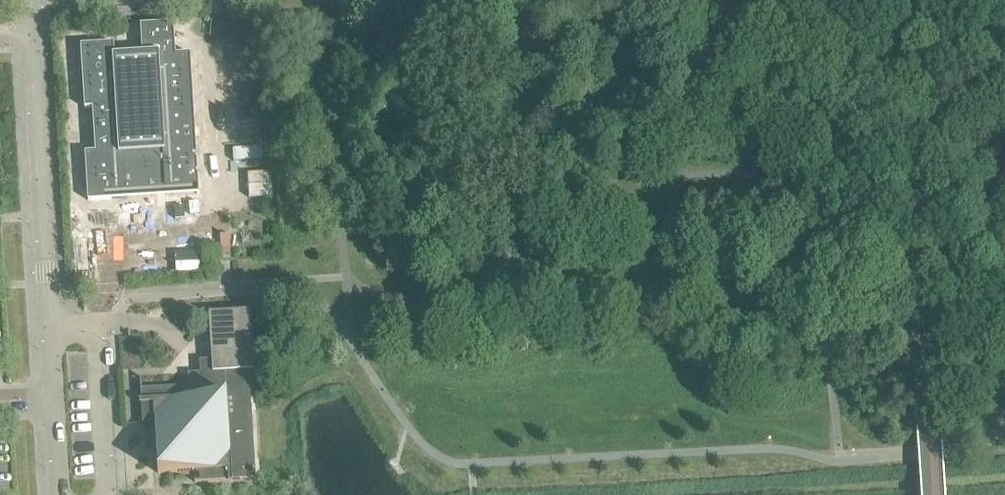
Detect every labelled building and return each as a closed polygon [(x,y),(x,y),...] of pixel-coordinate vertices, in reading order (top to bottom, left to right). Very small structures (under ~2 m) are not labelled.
[(132,197),(199,193),(190,54),(175,55),(173,23),(140,25),(142,57),(114,58),(113,44),(81,46),(84,108),(92,107),(94,137),(95,137),(96,152),(85,153),(88,200),(104,199),(127,198),(132,197)] [(248,371),(255,371),(251,311),(208,314),(211,361),(201,373),(188,374),(189,387),(140,390),(143,438),(154,438),(157,473),(195,471),(200,475),(200,483),(255,480),(248,371)]
